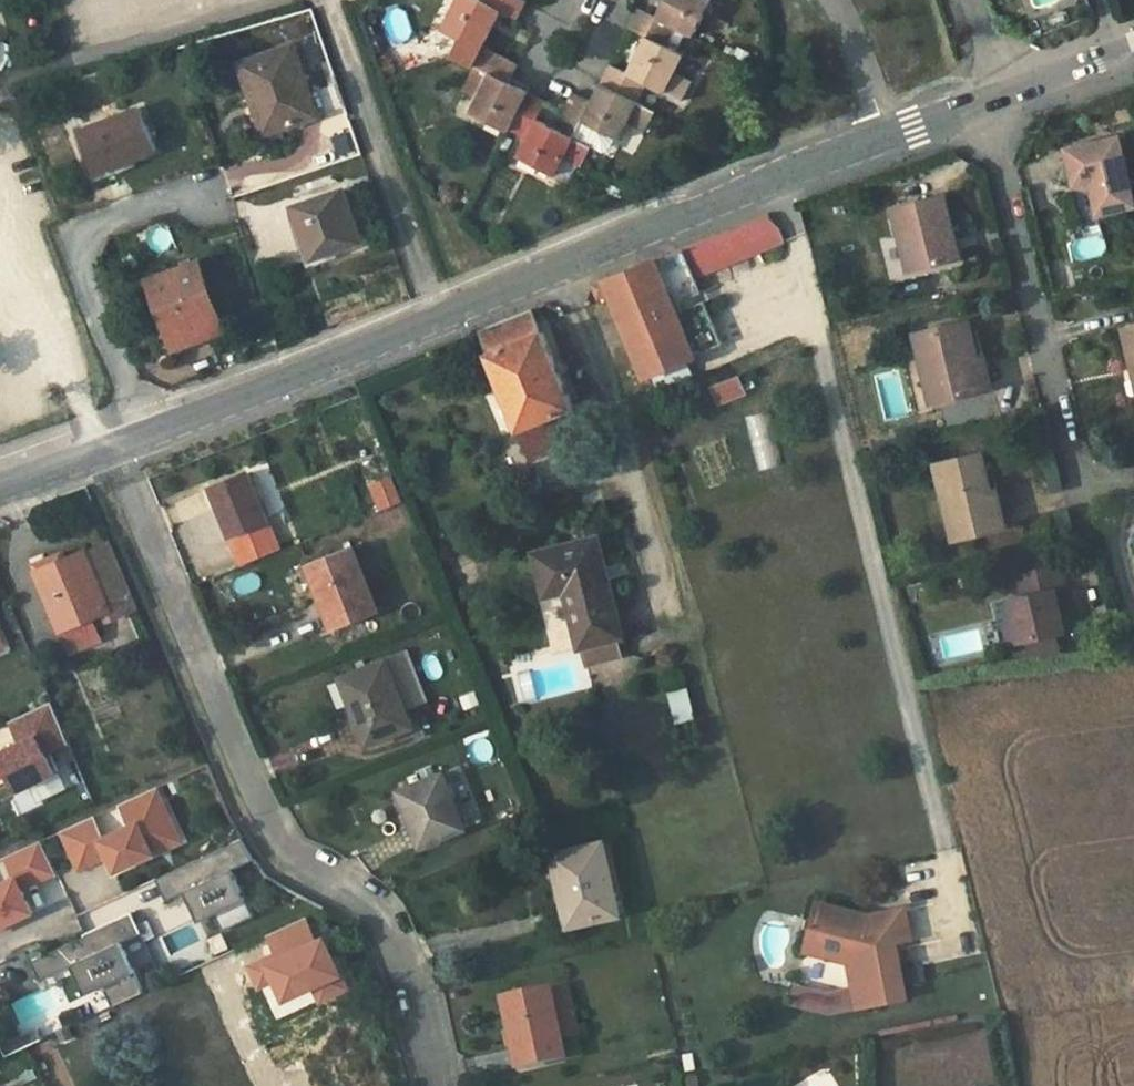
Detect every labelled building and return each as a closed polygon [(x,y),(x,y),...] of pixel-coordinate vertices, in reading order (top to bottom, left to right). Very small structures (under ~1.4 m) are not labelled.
[(481,46),(499,10),(516,18),(526,0),(482,0),(482,1),(480,0),(458,0),(444,28),(461,37),(453,55),(471,64),(481,46)] [(629,28),(646,37),(664,46),(673,27),(692,36),(710,0),(665,0),(657,17),(639,9),(629,28)] [(683,55),(664,46),(646,37),(628,74),(610,66),(600,84),(636,102),(646,83),(680,101),(691,81),(674,73),(683,55)] [(264,99),(274,130),(317,115),(292,44),(239,62),(253,102),(264,99)] [(481,46),(471,64),(489,73),(471,109),(508,128),(526,92),(508,82),(517,64),(481,46)] [(655,113),(636,102),(600,84),(592,101),(573,93),(568,101),(554,128),(573,138),(583,121),(619,138),(627,121),(646,130),(655,113)] [(573,138),(554,128),(536,119),(545,102),(526,92),(508,128),(527,138),(518,157),(555,173),(564,158),(581,166),(591,148),(573,138)] [(264,133),(274,130),(264,99),(253,102),(264,133)] [(139,109),(80,131),(96,171),(125,160),(155,149),(139,109)] [(1133,203),(1117,136),(1068,147),(1075,183),(1091,180),(1098,211),(1133,203)] [(128,169),(125,160),(96,171),(100,180),(128,169)] [(361,242),(342,190),(293,208),(311,259),(361,242)] [(944,194),(892,207),(899,234),(881,239),(893,283),(954,267),(953,259),(946,233),(953,231),(944,194)] [(783,244),(779,227),(766,215),(723,232),(593,284),(599,299),(611,294),(646,379),(698,359),(696,355),(723,345),(695,276),(783,244)] [(960,258),(953,231),(946,233),(953,259),(960,258)] [(1076,262),(1106,255),(1101,233),(1071,240),(1076,262)] [(153,279),(153,280),(177,346),(222,330),(197,263),(153,279)] [(532,309),(479,331),(531,459),(560,447),(553,432),(566,427),(560,414),(573,408),(532,309)] [(974,358),(965,321),(940,327),(915,333),(932,403),(978,392),(971,359),(974,358)] [(1131,366),(1133,365),(1133,328),(1123,331),(1131,366)] [(983,356),(974,358),(971,359),(978,392),(982,391),(991,389),(983,356)] [(739,376),(711,387),(719,407),(747,395),(739,376)] [(745,417),(759,472),(782,466),(768,411),(745,417)] [(512,442),(502,446),(508,462),(518,457),(512,442)] [(989,492),(981,454),(979,455),(935,465),(954,540),(991,531),(982,494),(989,492)] [(221,505),(219,506),(244,565),(280,550),(259,501),(248,474),(214,488),(221,505)] [(378,512),(402,503),(393,475),(368,484),(378,512)] [(211,509),(219,506),(221,505),(214,488),(204,492),(211,509)] [(997,491),(989,492),(982,494),(991,531),(1005,527),(997,491)] [(597,536),(586,539),(597,579),(607,577),(597,536)] [(581,647),(616,639),(622,637),(607,577),(597,579),(586,539),(534,552),(545,596),(566,590),(581,647)] [(52,576),(42,580),(72,652),(102,639),(98,628),(110,623),(109,620),(137,608),(110,543),(90,551),(90,549),(68,558),(66,552),(45,560),(52,576)] [(307,565),(326,613),(330,611),(339,630),(378,613),(352,547),(307,565)] [(52,576),(45,560),(35,565),(42,580),(52,576)] [(1016,621),(1020,642),(1063,632),(1057,606),(1054,590),(1061,588),(1063,587),(1059,566),(1016,575),(1021,597),(1011,600),(1016,621)] [(1064,603),(1061,588),(1054,590),(1057,606),(1064,603)] [(330,611),(326,613),(334,632),(339,630),(330,611)] [(1016,621),(1004,623),(1009,644),(1020,642),(1016,621)] [(620,655),(616,639),(581,647),(585,664),(620,655)] [(341,679),(360,727),(365,726),(372,745),(413,728),(406,710),(425,702),(405,653),(341,679)] [(686,688),(667,694),(674,715),(693,709),(686,688)] [(12,722),(21,743),(0,753),(0,755),(17,792),(56,774),(47,754),(70,743),(52,703),(12,722)] [(14,743),(5,724),(0,727),(0,749),(14,743)] [(365,726),(360,727),(368,746),(372,745),(365,726)] [(399,792),(414,828),(418,826),(426,846),(467,829),(444,773),(399,792)] [(157,788),(64,831),(81,868),(110,855),(117,871),(155,854),(150,844),(165,837),(177,829),(157,788)] [(418,826),(414,828),(422,848),(426,846),(418,826)] [(165,837),(150,844),(155,854),(182,841),(177,829),(165,837)] [(247,837),(160,877),(170,899),(189,890),(206,882),(220,912),(228,929),(258,915),(237,868),(257,858),(247,837)] [(0,886),(0,926),(34,910),(23,887),(57,871),(42,841),(7,857),(17,878),(0,886)] [(603,841),(551,853),(568,927),(619,915),(603,841)] [(220,912),(206,882),(189,890),(203,919),(220,912)] [(832,1014),(907,999),(896,943),(912,940),(906,912),(873,919),(819,906),(795,1005),(832,1014)] [(62,948),(34,960),(43,979),(94,956),(107,985),(116,1005),(148,991),(125,941),(145,932),(135,910),(87,932),(88,935),(62,948)] [(276,952),(279,958),(319,940),(308,917),(268,936),(276,952)] [(279,958),(269,963),(279,984),(287,1000),(342,974),(324,937),(319,940),(279,958)] [(279,958),(276,952),(251,964),(260,985),(279,984),(269,963),(279,958)] [(107,985),(94,956),(76,964),(89,993),(107,985)] [(508,1031),(511,1047),(512,1050),(516,1049),(521,1070),(565,1060),(561,1040),(577,1036),(566,985),(502,1000),(508,1031)] [(42,1026),(32,1031),(37,1042),(47,1037),(42,1026)] [(4,1044),(9,1055),(37,1042),(32,1031),(4,1044)] [(511,1047),(508,1031),(502,1032),(505,1048),(511,1047)] [(516,1049),(512,1050),(516,1071),(521,1070),(516,1049)]
